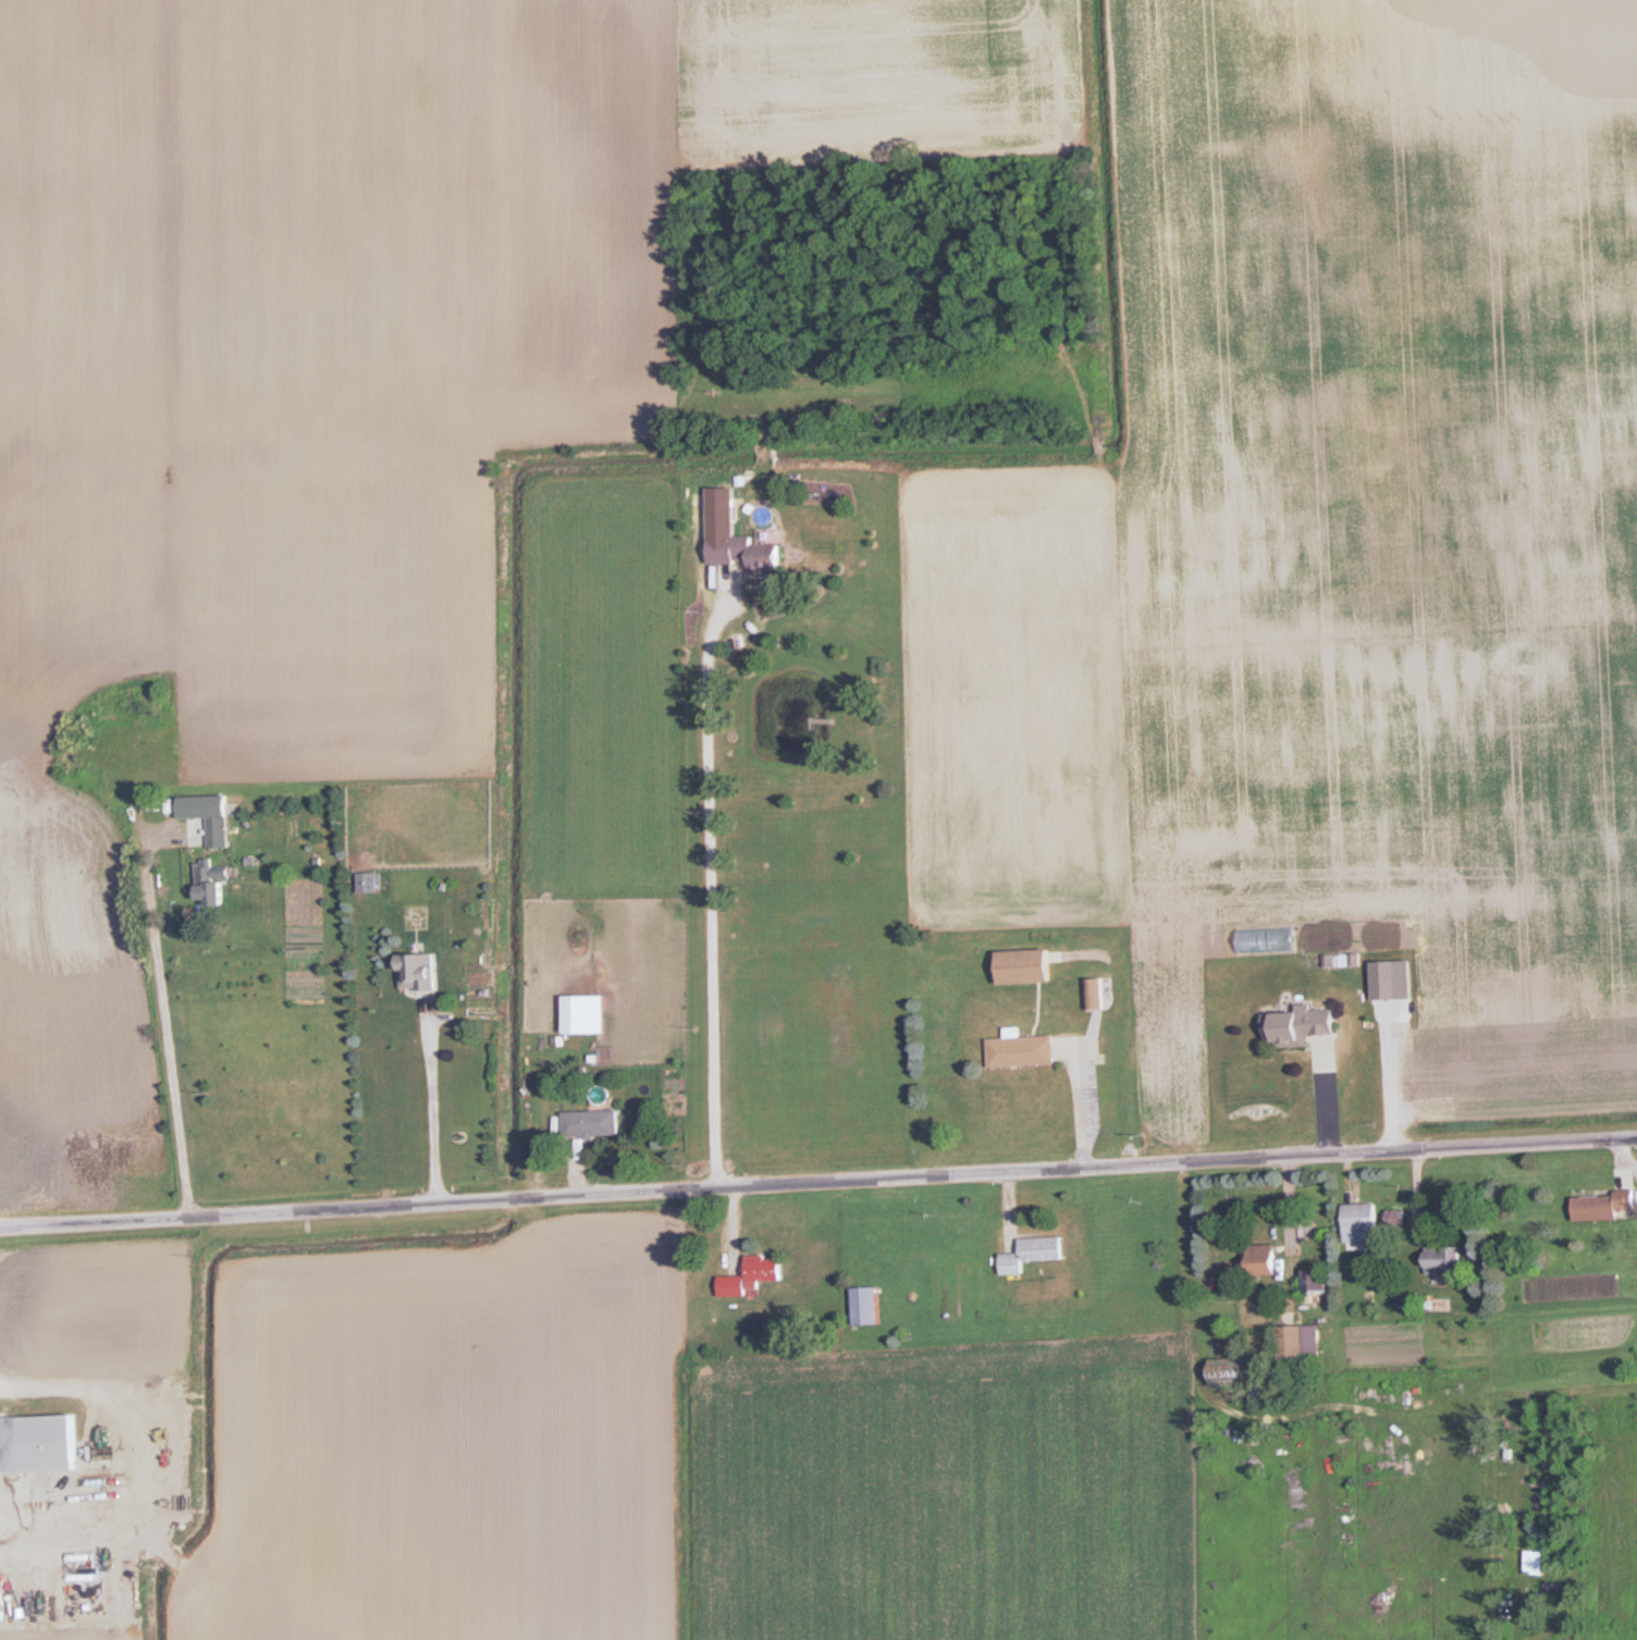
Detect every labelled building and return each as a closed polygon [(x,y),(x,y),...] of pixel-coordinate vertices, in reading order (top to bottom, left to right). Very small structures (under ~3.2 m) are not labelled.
[(782,543),(753,544),(753,533),(710,534),(710,563),(751,562),(751,570),(782,569),(782,543)] [(208,847),(228,847),(228,815),(208,815),(208,847)] [(199,881),(200,904),(224,903),(223,879),(229,879),(229,864),(198,865),(198,882),(199,881)] [(360,892),(380,892),(380,871),(360,871),(360,892)] [(999,950),(1000,984),(1050,982),(1049,949),(999,950)] [(438,952),(403,952),(402,988),(438,989),(438,952)] [(1399,960),(1373,960),(1373,998),(1399,998),(1399,960)] [(1085,1009),(1102,1009),(1102,978),(1085,978),(1085,1009)] [(566,1033),(593,1033),(593,994),(566,994),(566,1033)] [(1307,1046),(1307,1035),(1337,1034),(1336,1010),(1276,1011),(1277,1047),(1307,1046)] [(1020,1036),(1020,1027),(1006,1027),(1006,1038),(989,1038),(989,1066),(1055,1065),(1055,1036),(1020,1036)] [(620,1137),(620,1110),(565,1110),(565,1137),(620,1137)] [(1636,1189),(1614,1189),(1614,1196),(1579,1196),(1579,1220),(1619,1219),(1619,1210),(1636,1210),(1636,1189)] [(1344,1203),(1344,1232),(1377,1232),(1377,1203),(1344,1203)] [(1404,1224),(1404,1210),(1387,1210),(1387,1224),(1404,1224)] [(1021,1238),(1021,1253),(1002,1253),(1003,1275),(1025,1275),(1025,1261),(1063,1260),(1063,1237),(1021,1238)] [(1250,1244),(1250,1274),(1277,1274),(1277,1244),(1250,1244)] [(1464,1247),(1426,1247),(1426,1273),(1464,1273),(1464,1247)] [(783,1280),(782,1256),(748,1256),(748,1275),(720,1276),(720,1296),(759,1296),(759,1281),(783,1280)] [(1303,1269),(1303,1293),(1328,1293),(1328,1269),(1303,1269)] [(854,1287),(854,1324),(880,1324),(879,1286),(854,1287)] [(1279,1324),(1279,1358),(1319,1358),(1319,1324),(1279,1324)] [(79,1469),(78,1415),(7,1416),(8,1470),(79,1469)]
